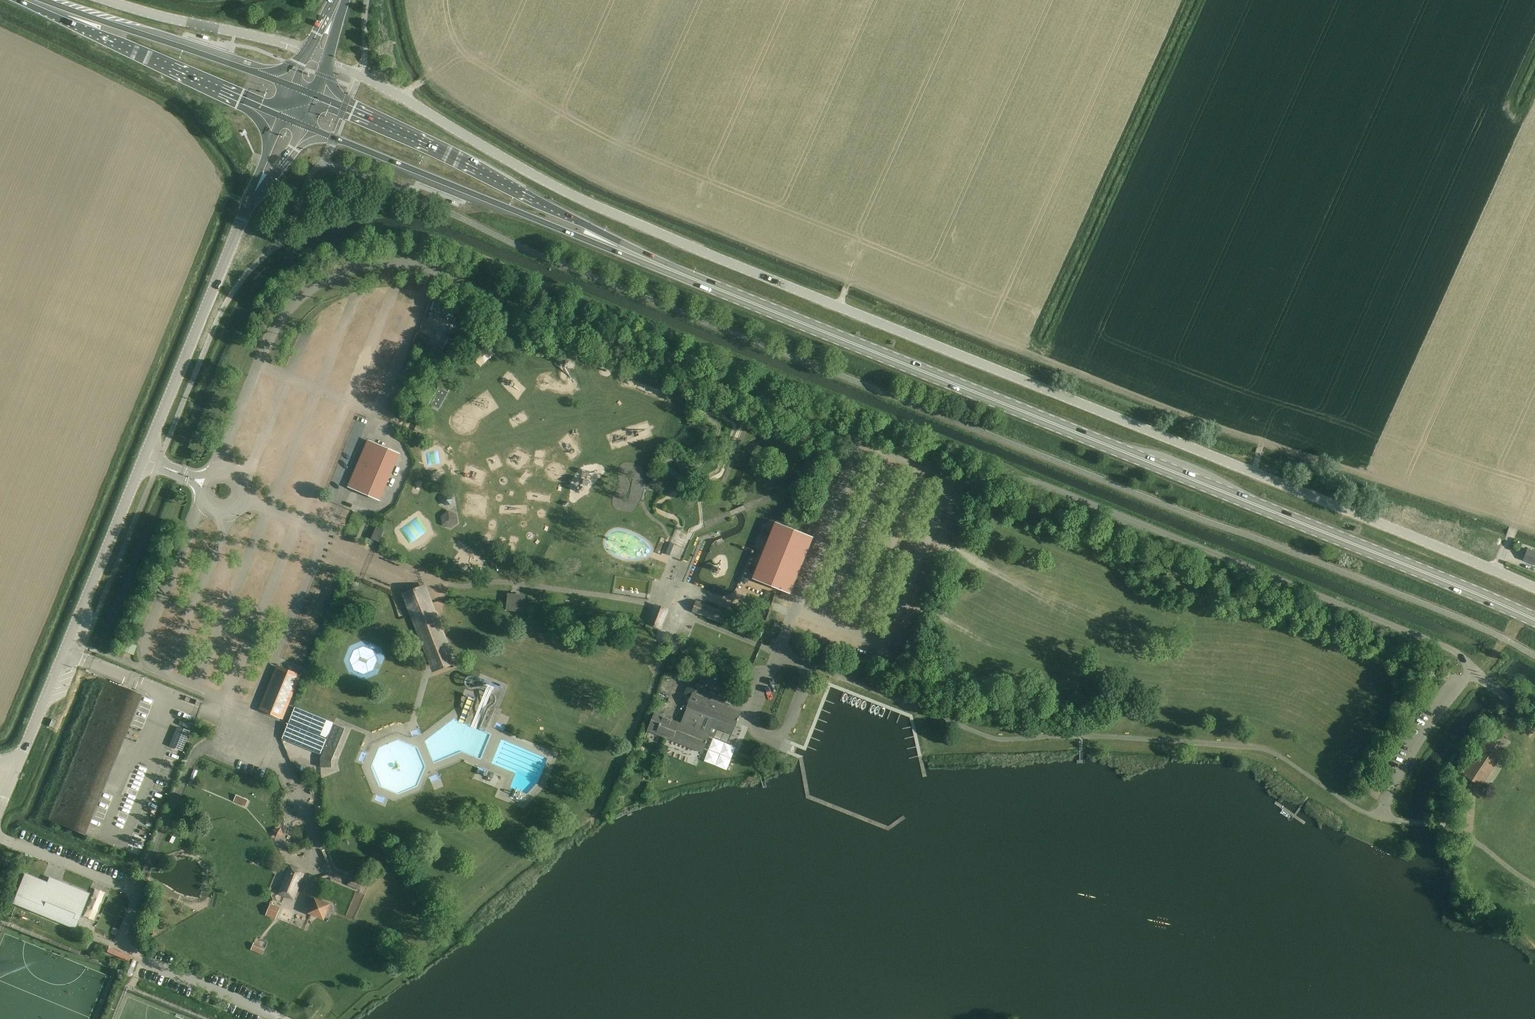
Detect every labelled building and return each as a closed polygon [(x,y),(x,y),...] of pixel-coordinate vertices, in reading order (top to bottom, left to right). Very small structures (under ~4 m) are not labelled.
[(357,491),(380,501),(400,454),(391,450),(368,440),(348,487),(357,491)] [(758,565),(752,578),(786,592),(790,594),(813,537),(775,521),(760,557),(758,565)] [(380,542),(385,530),(376,527),(371,539),(380,542)] [(1523,559),(1534,564),(1534,553),(1527,550),(1523,559)] [(432,673),(457,663),(435,608),(426,584),(413,589),(406,591),(401,593),(410,617),(427,660),(431,670),(432,673)] [(506,603),(506,611),(524,613),(524,605),(526,595),(507,593),(506,603)] [(660,630),(668,611),(656,605),(647,625),(660,630)] [(125,643),(122,652),(133,656),(136,647),(132,645),(125,643)] [(262,707),(261,709),(281,717),(283,714),(299,675),(278,667),(262,707)] [(703,671),(701,678),(712,683),(712,682),(715,676),(710,674),(703,671)] [(96,677),(39,816),(83,834),(84,833),(129,723),(141,695),(96,677)] [(676,679),(673,688),(680,690),(683,681),(676,679)] [(727,699),(702,689),(703,687),(700,685),(695,684),(694,688),(695,690),(694,694),(692,693),(686,707),(687,708),(686,709),(681,723),(655,713),(647,731),(703,753),(707,741),(709,735),(707,734),(710,726),(730,734),(739,712),(728,708),(724,706),(727,699)] [(688,686),(685,695),(690,697),(692,693),(694,694),(695,690),(694,688),(688,686)] [(344,726),(339,724),(338,726),(334,724),(333,724),(333,725),(332,727),(323,749),(324,750),(320,758),(320,767),(331,767),(331,760),(336,749),(345,728),(343,728),(344,726)] [(177,726),(169,745),(181,751),(184,745),(190,731),(177,726)] [(314,755),(323,733),(311,728),(302,750),(314,755)] [(1480,786),(1504,751),(1486,739),(1462,774),(1480,786)] [(245,808),(248,801),(236,796),(233,803),(245,808)] [(285,833),(282,824),(274,827),(277,836),(285,833)] [(325,850),(322,851),(328,867),(331,866),(325,850)] [(293,899),(303,873),(297,871),(298,869),(290,866),(279,893),(293,899)] [(331,873),(317,877),(318,881),(332,878),(331,873)] [(361,890),(365,882),(350,876),(347,884),(361,890)] [(88,896),(49,880),(47,886),(43,884),(26,877),(13,907),(29,914),(33,907),(38,909),(37,911),(75,927),(88,896)] [(327,913),(330,906),(315,900),(309,915),(310,915),(324,921),(327,913)] [(265,916),(274,920),(275,918),(280,908),(270,904),(266,913),(265,916)] [(262,955),(265,948),(254,943),(251,950),(262,955)]
